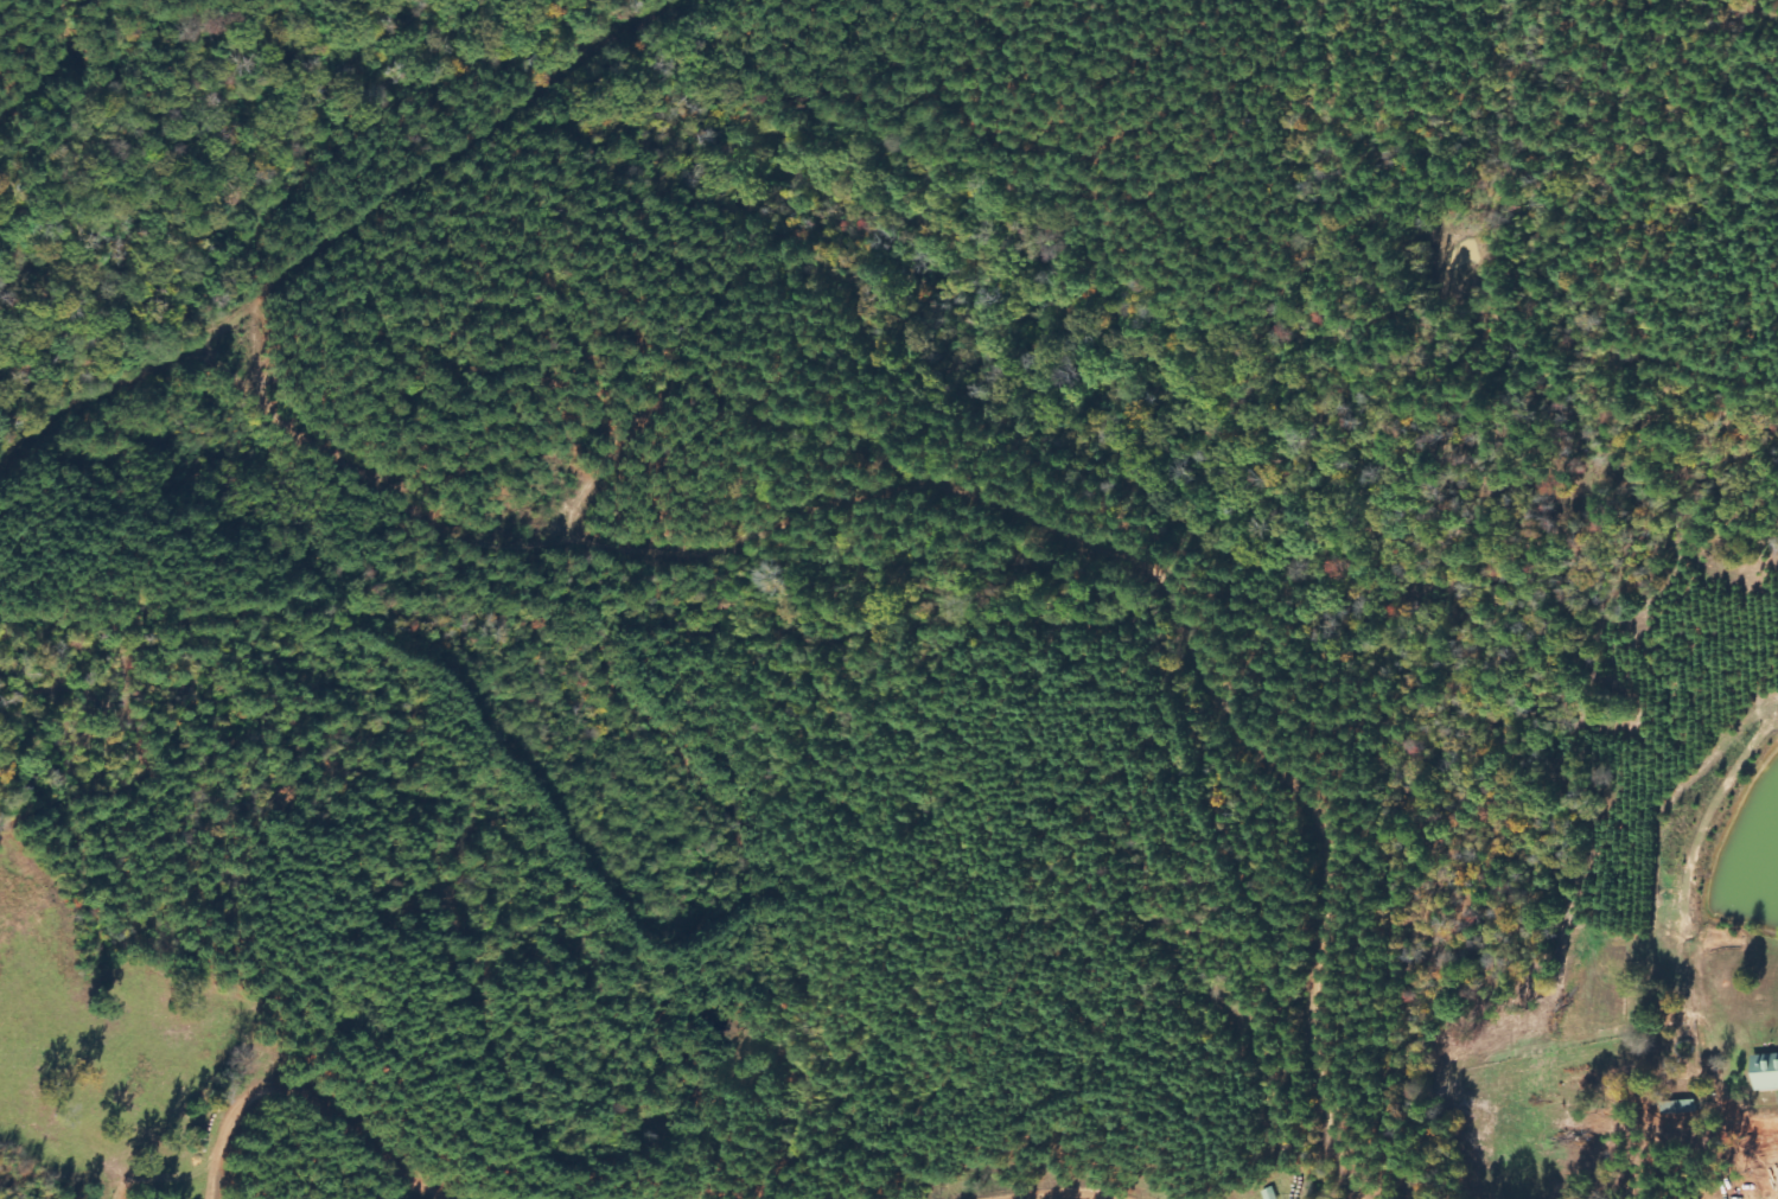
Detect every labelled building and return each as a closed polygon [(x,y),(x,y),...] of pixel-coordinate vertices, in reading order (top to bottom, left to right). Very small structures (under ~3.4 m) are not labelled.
[(1777,1092),(1777,1054),(1754,1056),(1756,1093),(1777,1092)]
